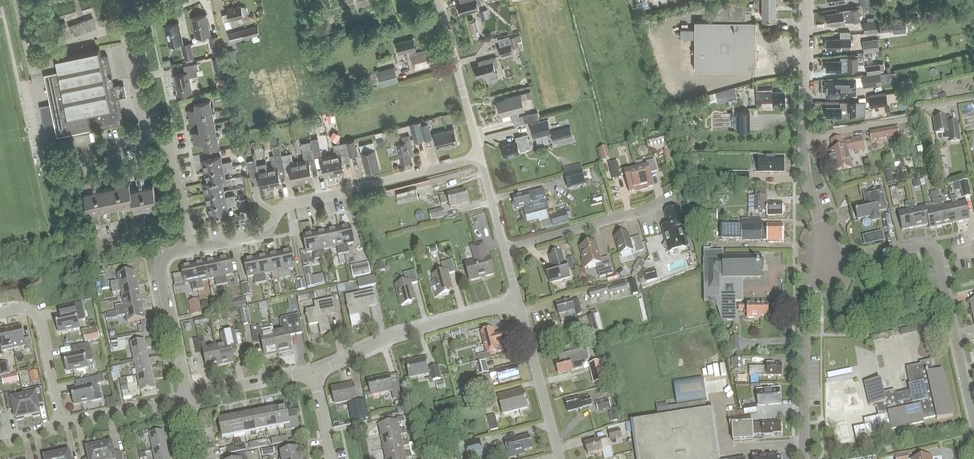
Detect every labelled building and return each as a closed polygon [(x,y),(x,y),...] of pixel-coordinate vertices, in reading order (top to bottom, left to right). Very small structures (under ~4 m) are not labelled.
[(457,3),(460,14),(479,9),(478,4),(482,3),(481,0),(462,0),(463,1),(457,3)] [(694,38),(694,70),(754,70),(755,22),(744,22),(745,2),(727,2),(727,6),(710,6),(710,22),(694,22),(694,29),(680,29),(680,38),(694,38)] [(637,13),(644,11),(641,3),(635,5),(637,13)] [(243,6),(241,7),(241,6),(234,8),(234,7),(227,9),(228,13),(222,15),(224,22),(230,20),(231,25),(238,23),(237,18),(244,16),(244,15),(246,14),(247,11),(246,8),(243,6)] [(775,19),(775,6),(754,6),(754,11),(762,11),(762,19),(775,19)] [(826,15),(828,25),(846,22),(846,21),(851,20),(851,21),(859,20),(857,8),(841,11),(842,12),(826,15)] [(210,35),(206,15),(192,18),(196,37),(210,35)] [(72,25),(69,26),(71,32),(74,31),(75,34),(90,29),(96,27),(95,23),(93,17),(86,20),(72,25)] [(474,21),(469,22),(474,39),(479,38),(474,21)] [(862,23),(864,33),(876,31),(875,21),(862,23)] [(893,23),(894,34),(906,32),(905,22),(893,23)] [(183,42),(178,23),(164,26),(168,45),(183,42)] [(257,26),(228,34),(230,42),(259,34),(257,26)] [(834,39),(827,39),(827,48),(841,49),(841,48),(851,48),(851,39),(850,39),(850,31),(840,31),(839,39),(834,38),(834,39)] [(522,41),(520,35),(510,37),(512,47),(519,45),(518,42),(522,41)] [(217,36),(210,37),(212,52),(220,50),(217,36)] [(434,60),(431,52),(425,53),(425,51),(416,53),(414,49),(416,49),(413,38),(396,43),(399,53),(410,50),(411,54),(411,55),(415,69),(429,65),(429,62),(434,60)] [(879,50),(877,39),(863,41),(865,52),(879,50)] [(190,42),(182,44),(185,58),(193,56),(190,42)] [(501,56),(513,52),(511,44),(499,47),(501,56)] [(233,50),(225,52),(229,66),(237,64),(233,50)] [(60,71),(44,75),(44,76),(54,126),(56,135),(57,136),(57,137),(62,135),(69,134),(90,130),(93,129),(123,123),(118,97),(122,96),(120,84),(113,85),(112,79),(107,55),(99,56),(98,51),(57,59),(60,71)] [(834,61),(826,61),(826,71),(848,70),(848,69),(858,69),(858,63),(864,63),(864,54),(858,54),(848,54),(848,57),(840,57),(840,61),(834,61)] [(215,73),(222,72),(221,56),(214,57),(215,73)] [(477,77),(485,74),(487,80),(489,82),(497,79),(499,77),(497,72),(496,72),(494,67),(498,66),(496,57),(478,61),(479,65),(474,66),(477,77)] [(186,72),(174,75),(179,95),(192,92),(189,78),(198,76),(197,70),(199,70),(197,63),(184,66),(186,72)] [(885,72),(884,63),(866,65),(866,74),(885,72)] [(399,81),(396,70),(378,74),(381,86),(399,81)] [(880,73),(882,83),(890,82),(889,72),(880,73)] [(864,86),(882,84),(882,83),(880,73),(862,76),(864,86)] [(843,96),(843,94),(855,94),(855,79),(843,79),(843,82),(826,82),(826,96),(843,96)] [(725,98),(736,96),(734,87),(723,90),(724,91),(715,93),(717,101),(722,100),(721,98),(725,97),(725,98)] [(772,92),(772,89),(757,90),(758,109),(773,108),(773,107),(785,106),(784,91),(772,92)] [(522,100),(532,98),(530,91),(520,93),(522,100)] [(508,97),(509,98),(497,101),(501,116),(512,113),(515,125),(539,118),(537,111),(519,116),(518,112),(525,110),(522,100),(520,93),(508,97)] [(886,94),(869,97),(871,107),(887,104),(886,94)] [(187,110),(188,116),(213,111),(211,99),(194,102),(195,108),(187,110)] [(826,107),(826,117),(835,117),(836,118),(839,118),(840,117),(841,117),(847,117),(847,114),(865,114),(865,103),(840,102),(840,107),(826,107)] [(198,120),(199,125),(215,122),(213,111),(188,116),(189,122),(198,120)] [(750,112),(736,112),(736,131),(750,131),(750,112)] [(335,122),(333,114),(326,115),(328,123),(335,122)] [(951,123),(950,117),(934,119),(936,133),(945,132),(946,139),(950,138),(950,142),(960,140),(958,122),(951,123)] [(548,119),(531,124),(534,137),(551,132),(548,119)] [(192,132),(193,138),(218,133),(215,122),(199,125),(200,131),(192,132)] [(410,125),(414,142),(424,140),(419,122),(410,125)] [(431,137),(427,122),(421,124),(424,139),(431,137)] [(551,131),(553,140),(573,135),(570,126),(551,131)] [(871,132),(870,132),(871,138),(886,136),(887,138),(899,136),(898,127),(895,128),(871,132)] [(434,134),(438,148),(457,143),(453,128),(434,134)] [(333,131),(331,135),(337,139),(340,135),(333,131)] [(220,145),(218,133),(193,138),(194,144),(202,143),(204,149),(220,145)] [(271,146),(268,133),(262,135),(264,147),(271,146)] [(502,145),(505,157),(520,153),(519,148),(530,145),(527,134),(516,137),(517,141),(502,145)] [(382,136),(376,138),(378,146),(385,145),(382,136)] [(409,136),(400,138),(401,143),(396,144),(396,145),(387,147),(389,156),(398,153),(401,163),(411,160),(410,155),(413,154),(409,136)] [(855,152),(865,150),(862,137),(843,141),(842,137),(831,140),(834,150),(830,151),(835,173),(852,169),(848,151),(855,150),(855,152)] [(318,138),(311,139),(315,155),(321,154),(318,138)] [(358,154),(354,140),(347,142),(351,156),(358,154)] [(331,155),(335,175),(345,173),(343,163),(349,161),(345,142),(333,144),(336,154),(331,155)] [(56,156),(54,144),(47,146),(50,158),(56,156)] [(610,158),(607,147),(599,149),(601,161),(610,158)] [(380,167),(375,148),(362,152),(367,170),(380,167)] [(305,160),(300,161),(303,181),(313,179),(310,164),(315,162),(312,149),(303,150),(305,160)] [(273,167),(268,168),(272,187),(282,185),(278,170),(284,169),(282,155),(281,153),(271,155),(273,167)] [(292,153),(282,155),(284,169),(290,167),(294,183),(303,181),(300,161),(294,163),(292,153)] [(335,175),(331,155),(321,157),(326,177),(335,175)] [(205,171),(233,165),(232,160),(222,162),(221,156),(202,160),(205,171)] [(759,157),(759,173),(784,173),(784,157),(759,157)] [(262,189),(272,187),(268,168),(267,162),(257,164),(256,159),(248,160),(251,176),(259,175),(262,189)] [(945,159),(935,161),(939,181),(949,179),(945,159)] [(647,167),(636,170),(641,190),(648,189),(648,188),(653,186),(649,174),(657,171),(654,160),(646,162),(647,167)] [(635,192),(641,190),(636,170),(629,171),(628,168),(620,170),(617,161),(608,163),(613,180),(621,178),(621,176),(625,175),(630,192),(635,191),(635,192)] [(221,179),(226,178),(224,172),(234,170),(233,165),(205,171),(207,182),(221,179)] [(696,169),(688,169),(688,177),(696,177),(696,169)] [(581,170),(565,174),(569,188),(585,184),(581,170)] [(883,171),(886,185),(893,183),(890,170),(883,171)] [(122,206),(132,203),(134,203),(131,190),(130,184),(121,186),(120,183),(121,183),(119,174),(115,175),(122,206)] [(729,174),(729,183),(749,183),(749,174),(729,174)] [(106,189),(110,208),(122,206),(115,175),(112,176),(113,184),(114,184),(114,187),(106,189)] [(231,177),(226,178),(221,179),(207,182),(203,183),(205,194),(224,190),(222,184),(232,182),(231,177)] [(131,190),(134,203),(132,203),(134,211),(145,208),(139,178),(136,179),(137,186),(138,186),(138,189),(131,190)] [(143,178),(139,178),(145,208),(157,206),(153,186),(144,188),(144,186),(143,178)] [(110,208),(106,189),(98,190),(97,188),(98,187),(97,179),(93,180),(99,211),(110,208)] [(88,213),(99,211),(93,180),(89,181),(91,189),(92,189),(92,191),(84,193),(88,213)] [(967,180),(959,182),(963,198),(971,196),(967,180)] [(396,194),(399,203),(418,198),(416,189),(396,194)] [(543,189),(538,191),(528,193),(513,197),(514,202),(513,203),(514,207),(516,207),(516,209),(523,207),(526,217),(549,211),(543,189)] [(224,190),(205,194),(207,205),(235,199),(234,195),(225,197),(224,190)] [(469,203),(465,190),(440,197),(442,204),(449,202),(450,208),(469,203)] [(868,203),(855,206),(858,219),(871,216),(872,221),(879,219),(877,210),(885,209),(886,209),(881,190),(864,193),(864,194),(866,194),(868,203)] [(588,198),(590,205),(603,202),(601,195),(588,198)] [(952,204),(957,222),(970,219),(966,201),(957,203),(956,200),(958,200),(957,195),(951,197),(952,204)] [(755,202),(755,212),(767,213),(767,216),(775,216),(775,215),(783,215),(783,205),(778,205),(778,204),(767,203),(767,197),(755,197),(755,202)] [(246,198),(240,199),(242,211),(248,210),(246,198)] [(957,222),(952,204),(942,206),(941,203),(943,203),(942,198),(937,199),(943,225),(957,222)] [(235,199),(207,205),(210,216),(228,213),(227,206),(236,204),(235,199)] [(929,225),(929,228),(943,225),(937,199),(932,200),(933,205),(935,204),(936,208),(926,210),(929,225)] [(926,210),(925,206),(915,208),(914,205),(916,205),(915,201),(910,202),(916,227),(929,225),(926,210)] [(916,227),(910,202),(905,203),(906,207),(908,207),(908,210),(898,212),(902,230),(916,227)] [(444,216),(442,208),(429,212),(431,220),(444,216)] [(669,250),(669,252),(672,251),(676,254),(679,250),(686,248),(680,227),(684,226),(679,209),(666,213),(669,226),(663,228),(666,241),(663,246),(669,250)] [(701,220),(701,211),(689,211),(690,220),(701,220)] [(569,222),(566,212),(551,217),(553,226),(569,222)] [(783,225),(767,225),(767,227),(722,227),(722,241),(767,241),(767,243),(773,243),(773,242),(783,242),(783,225)] [(339,229),(344,254),(350,253),(348,245),(355,243),(352,226),(339,229)] [(344,254),(339,229),(327,231),(331,248),(337,247),(339,256),(344,254)] [(316,233),(321,259),(326,258),(325,250),(331,248),(327,231),(316,233)] [(882,232),(873,234),(875,243),(884,241),(882,232)] [(321,259),(316,233),(306,235),(303,236),(306,253),(314,252),(315,260),(321,259)] [(615,237),(620,254),(632,251),(633,254),(644,250),(640,236),(633,238),(633,240),(630,241),(628,233),(615,237)] [(596,242),(588,245),(586,244),(583,245),(582,246),(580,247),(583,260),(582,260),(584,268),(596,264),(600,277),(612,273),(608,258),(601,260),(596,242)] [(475,260),(466,263),(471,281),(493,275),(488,257),(487,257),(483,243),(471,246),(475,260)] [(292,249),(280,252),(285,278),(291,277),(289,269),(296,267),(292,249)] [(703,260),(703,302),(715,301),(720,321),(735,321),(735,301),(742,301),(742,278),(761,278),(761,257),(723,257),(723,251),(704,251),(704,260),(703,260)] [(280,279),(285,278),(280,252),(268,255),(272,272),(278,271),(280,279)] [(550,283),(569,277),(565,263),(562,252),(549,256),(552,267),(545,269),(550,283)] [(268,255),(256,258),(262,283),(267,282),(265,274),(272,272),(268,255)] [(576,268),(573,257),(566,259),(569,270),(576,268)] [(229,258),(217,260),(223,286),(228,285),(226,276),(233,275),(229,258)] [(262,283),(256,258),(244,260),(248,278),(255,276),(257,284),(262,283)] [(646,262),(638,258),(632,269),(639,273),(646,262)] [(217,260),(205,262),(209,280),(215,278),(217,287),(223,286),(217,260)] [(441,264),(443,273),(433,275),(435,281),(432,282),(436,297),(450,293),(449,291),(453,290),(448,274),(455,272),(452,261),(441,264)] [(202,281),(209,280),(205,262),(194,265),(199,290),(204,289),(202,281)] [(368,264),(351,267),(353,277),(370,274),(368,264)] [(199,290),(194,265),(182,267),(185,285),(192,283),(193,292),(199,290)] [(617,272),(622,278),(626,274),(621,268),(617,272)] [(646,282),(654,280),(651,270),(644,272),(646,282)] [(111,283),(112,288),(138,283),(135,271),(117,275),(119,281),(111,283)] [(404,273),(406,282),(396,285),(401,306),(412,303),(411,301),(415,300),(411,284),(417,283),(414,271),(404,273)] [(311,275),(305,276),(308,288),(314,287),(311,275)] [(106,276),(99,278),(102,290),(109,289),(106,276)] [(374,277),(357,281),(359,290),(376,286),(374,277)] [(636,278),(628,280),(629,284),(626,285),(625,281),(611,285),(612,289),(605,290),(604,288),(588,292),(590,299),(630,289),(632,294),(639,292),(636,278)] [(306,288),(304,279),(297,280),(297,282),(295,283),(297,290),(306,288)] [(121,292),(122,298),(140,295),(138,283),(112,288),(113,294),(121,292)] [(248,283),(242,285),(245,296),(251,295),(248,283)] [(325,290),(326,296),(337,294),(335,287),(325,290)] [(374,290),(345,296),(349,317),(360,315),(362,325),(372,323),(368,303),(376,302),(374,290)] [(316,299),(314,291),(298,295),(299,302),(316,299)] [(115,307),(117,312),(143,307),(140,295),(122,298),(124,305),(115,307)] [(315,308),(305,310),(308,326),(318,323),(320,334),(331,332),(327,312),(335,310),(333,299),(314,303),(315,308)] [(202,314),(199,300),(189,302),(192,316),(202,314)] [(572,301),(556,304),(561,324),(570,322),(569,320),(575,319),(575,317),(575,316),(580,315),(581,313),(578,300),(572,301)] [(209,309),(207,301),(201,303),(202,311),(209,309)] [(55,317),(58,333),(79,328),(78,321),(86,320),(82,303),(59,308),(61,316),(55,317)] [(760,316),(768,316),(768,304),(747,304),(747,305),(738,305),(738,311),(744,311),(744,313),(747,313),(747,318),(760,318),(760,316)] [(145,318),(143,307),(117,312),(118,317),(119,316),(121,323),(145,318)] [(240,309),(243,325),(250,323),(246,308),(240,309)] [(594,315),(582,318),(584,327),(589,325),(590,332),(602,329),(598,313),(594,315)] [(217,314),(211,315),(212,323),(219,321),(217,314)] [(282,331),(273,333),(277,354),(291,351),(288,336),(303,333),(300,318),(288,321),(287,317),(282,319),(280,321),(282,331)] [(462,336),(473,333),(471,326),(460,329),(462,336)] [(918,326),(899,330),(901,336),(919,331),(918,326)] [(21,327),(9,329),(14,349),(25,346),(26,350),(32,349),(30,338),(24,339),(21,327)] [(277,354),(273,333),(261,336),(260,327),(251,328),(254,343),(262,341),(265,357),(277,354)] [(461,335),(459,328),(450,330),(452,337),(461,335)] [(14,349),(9,329),(0,331),(0,343),(0,344),(0,356),(3,355),(2,351),(14,349)] [(84,332),(86,342),(100,339),(98,329),(84,332)] [(490,353),(498,350),(498,352),(503,350),(504,349),(503,344),(510,342),(507,332),(500,334),(500,332),(493,334),(492,329),(480,332),(486,354),(490,353)] [(610,338),(608,331),(599,334),(601,341),(610,338)] [(894,331),(870,336),(871,342),(896,337),(894,331)] [(216,346),(220,365),(233,363),(230,347),(237,345),(234,332),(224,334),(226,344),(216,346)] [(731,337),(732,351),(740,351),(739,337),(731,337)] [(220,365),(216,346),(205,348),(203,338),(194,340),(197,353),(203,352),(207,368),(220,365)] [(130,344),(133,359),(148,356),(145,341),(130,344)] [(71,350),(73,356),(63,359),(67,374),(87,369),(86,364),(93,362),(88,345),(71,350)] [(561,363),(556,364),(558,374),(572,370),(572,371),(583,368),(581,362),(589,360),(586,349),(559,356),(561,363)] [(486,354),(476,356),(478,361),(491,357),(490,353),(486,354)] [(133,359),(137,375),(151,372),(148,356),(133,359)] [(743,358),(733,359),(733,371),(743,371),(743,358)] [(429,374),(426,359),(407,363),(410,378),(429,374)] [(877,408),(876,409),(878,416),(864,420),(865,426),(854,428),(856,440),(891,432),(891,430),(924,422),(923,419),(936,416),(937,419),(953,416),(943,369),(934,371),(931,360),(923,362),(924,364),(920,365),(906,368),(910,384),(908,385),(909,385),(910,391),(895,394),(894,390),(883,393),(881,380),(881,379),(864,383),(869,406),(874,405),(876,404),(877,408)] [(484,361),(474,363),(477,375),(487,372),(484,361)] [(601,361),(589,364),(595,383),(606,380),(601,361)] [(767,367),(750,367),(750,376),(782,376),(782,364),(774,364),(774,362),(767,362),(767,367)] [(122,370),(121,363),(111,366),(112,372),(122,370)] [(499,382),(519,377),(516,365),(496,370),(489,372),(491,380),(498,378),(499,382)] [(441,378),(439,366),(430,368),(433,380),(441,378)] [(11,374),(9,367),(0,369),(0,376),(11,374)] [(39,381),(37,370),(29,372),(31,383),(39,381)] [(154,388),(151,372),(137,375),(140,391),(154,388)] [(391,385),(389,376),(369,381),(372,396),(391,391),(393,400),(401,398),(398,384),(391,385)] [(71,392),(75,407),(95,402),(94,397),(101,395),(98,385),(104,384),(103,377),(75,384),(77,390),(71,392)] [(129,394),(126,378),(119,380),(124,402),(132,400),(131,394),(129,394)] [(703,378),(674,382),(677,404),(706,400),(703,378)] [(353,384),(344,386),(340,387),(332,388),(335,404),(350,401),(350,404),(348,404),(352,420),(368,417),(365,401),(357,402),(353,384)] [(467,391),(463,386),(457,391),(461,396),(467,391)] [(35,394),(24,397),(28,416),(32,415),(33,417),(40,416),(37,402),(43,400),(43,404),(44,404),(40,387),(34,388),(35,394)] [(780,403),(779,388),(757,390),(758,405),(780,403)] [(528,407),(524,390),(499,397),(503,413),(528,407)] [(24,417),(28,416),(24,397),(12,399),(11,393),(5,395),(8,411),(9,411),(8,408),(14,407),(17,421),(24,419),(24,417)] [(566,402),(568,411),(582,408),(582,407),(591,405),(589,396),(580,399),(580,398),(566,402)] [(598,411),(611,408),(608,399),(596,403),(598,411)] [(718,458),(720,458),(712,407),(706,408),(705,401),(668,407),(668,406),(657,408),(658,416),(632,420),(638,458),(718,458)] [(294,425),(298,424),(296,411),(288,412),(287,407),(275,409),(278,428),(285,426),(286,431),(295,429),(294,425)] [(408,413),(406,407),(397,409),(399,415),(408,413)] [(278,428),(275,409),(264,411),(267,430),(278,428)] [(743,410),(727,413),(729,418),(731,425),(733,425),(733,440),(753,440),(753,434),(762,433),(762,434),(773,433),(781,432),(781,423),(773,423),(773,422),(761,423),(751,423),(750,415),(744,415),(743,410)] [(252,413),(256,432),(267,430),(264,411),(252,413)] [(257,436),(256,432),(252,413),(241,415),(245,434),(251,433),(252,435),(254,437),(257,436)] [(393,419),(392,413),(381,415),(382,422),(393,419)] [(245,434),(241,415),(230,417),(234,436),(245,434)] [(498,429),(495,416),(488,417),(491,430),(498,429)] [(222,438),(234,436),(230,417),(218,420),(222,438)] [(380,437),(400,433),(399,429),(398,423),(404,422),(403,418),(396,418),(397,421),(378,425),(380,437)] [(608,431),(610,438),(621,435),(619,428),(608,431)] [(399,429),(400,433),(380,437),(383,448),(402,444),(402,441),(400,435),(407,433),(406,429),(399,429)] [(149,435),(152,450),(166,447),(163,432),(149,435)] [(505,439),(509,457),(525,453),(524,450),(532,448),(529,436),(515,440),(515,437),(505,439)] [(585,444),(588,455),(602,451),(601,448),(609,446),(607,438),(599,441),(599,440),(585,444)] [(479,440),(465,444),(468,458),(470,458),(483,456),(479,440)] [(402,444),(383,448),(385,458),(390,458),(405,456),(404,453),(403,447),(409,445),(408,441),(402,441),(402,444)] [(99,446),(102,458),(122,458),(121,453),(114,455),(112,443),(111,443),(110,442),(104,443),(103,445),(99,446)] [(99,446),(96,446),(94,445),(88,446),(88,448),(87,448),(89,458),(102,458),(99,446)] [(154,458),(169,458),(166,447),(152,450),(154,458)] [(299,449),(281,453),(282,458),(301,458),(299,449)] [(58,458),(71,458),(69,452),(68,452),(68,451),(62,452),(60,454),(57,455),(58,458)]
